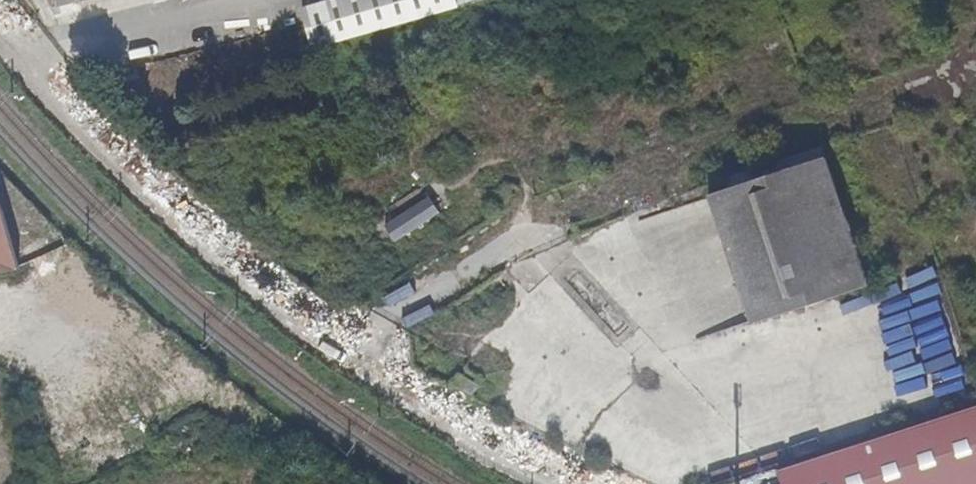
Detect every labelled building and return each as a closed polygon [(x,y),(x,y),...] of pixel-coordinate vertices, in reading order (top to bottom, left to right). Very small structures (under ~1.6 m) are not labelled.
[(309,4),(322,46),(467,4),(466,0),(324,0),(309,4)] [(841,151),(709,194),(750,323),(885,280),(841,151)] [(391,242),(439,214),(428,195),(380,224),(391,242)] [(19,269),(5,215),(0,206),(0,273),(19,269)] [(768,463),(774,483),(975,483),(975,410),(768,463)]
